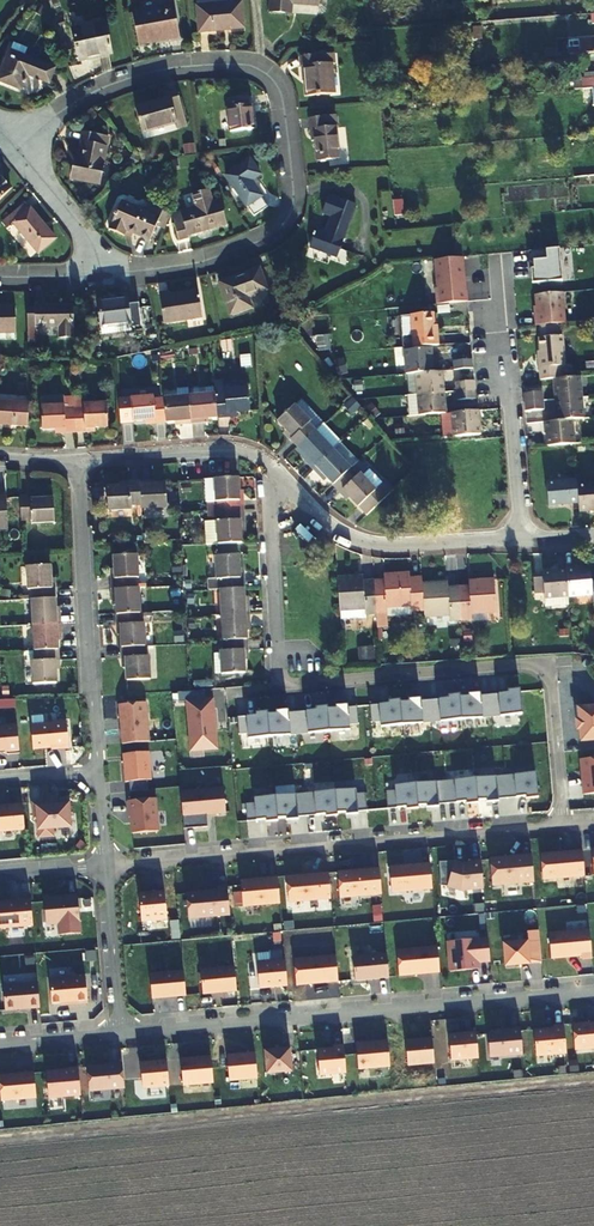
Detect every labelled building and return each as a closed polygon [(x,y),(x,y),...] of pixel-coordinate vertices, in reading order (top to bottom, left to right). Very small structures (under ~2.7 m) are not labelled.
[(139,45),(183,40),(178,0),(168,2),(169,7),(135,11),(139,45)] [(273,10),(292,8),(291,0),(272,0),(273,10)] [(243,1),(200,6),(203,32),(227,29),(227,27),(246,25),(243,1)] [(108,23),(76,29),(81,59),(113,54),(108,23)] [(593,54),(593,40),(580,41),(580,48),(574,48),(573,41),(569,42),(570,56),(571,56),(593,54)] [(7,51),(30,60),(33,52),(10,43),(7,51)] [(7,51),(0,69),(0,83),(18,90),(24,74),(46,83),(51,69),(30,60),(7,51)] [(307,66),(310,96),(336,93),(333,62),(338,62),(337,53),(302,56),(303,66),(307,66)] [(582,80),(582,90),(593,89),(593,79),(582,80)] [(582,90),(582,80),(574,81),(574,91),(582,90)] [(139,109),(147,134),(189,122),(181,94),(171,96),(172,99),(139,109)] [(248,97),(230,98),(233,133),(256,131),(253,105),(249,105),(248,97)] [(321,161),(342,159),(337,116),(314,118),(315,130),(318,130),(321,161)] [(114,180),(112,131),(84,133),(85,159),(83,160),(83,181),(114,180)] [(253,161),(227,178),(253,218),(268,209),(253,184),(263,178),(253,161)] [(14,190),(0,177),(0,204),(14,190)] [(341,260),(359,205),(331,195),(325,213),(333,216),(328,236),(318,233),(312,250),(341,260)] [(152,239),(164,210),(154,206),(151,213),(123,201),(118,212),(117,211),(115,216),(117,217),(112,229),(126,235),(128,230),(152,239)] [(223,203),(174,217),(181,242),(192,239),(191,236),(229,225),(223,203)] [(391,203),(393,218),(403,217),(402,203),(391,203)] [(58,241),(28,204),(2,225),(8,232),(16,226),(41,256),(58,241)] [(559,250),(529,252),(530,260),(533,263),(533,269),(531,269),(532,283),(562,280),(559,250)] [(438,304),(467,301),(462,258),(433,261),(438,304)] [(269,291),(261,269),(222,283),(233,314),(253,307),(250,298),(269,291)] [(169,323),(208,314),(202,287),(174,293),(173,292),(163,294),(169,323)] [(537,325),(565,322),(562,293),(534,296),(537,325)] [(114,299),(103,302),(107,326),(109,335),(139,330),(138,325),(147,323),(142,295),(133,297),(134,300),(115,303),(114,299)] [(30,341),(39,340),(39,328),(59,328),(59,341),(74,340),(74,308),(39,308),(39,311),(30,311),(30,341)] [(8,338),(8,326),(18,326),(18,310),(0,310),(0,338),(8,338)] [(411,345),(437,344),(437,332),(434,332),(433,312),(410,313),(411,345)] [(558,379),(565,378),(564,366),(562,366),(560,338),(557,338),(556,326),(540,328),(541,340),(537,340),(538,353),(539,369),(535,369),(537,381),(550,380),(558,379)] [(402,373),(412,372),(429,371),(428,347),(401,349),(402,373)] [(450,358),(451,369),(470,367),(472,367),(471,357),(450,358)] [(429,371),(412,372),(414,393),(440,390),(439,370),(429,371)] [(558,379),(550,380),(552,403),(579,401),(576,377),(565,378),(558,379)] [(474,387),(473,378),(453,380),(454,389),(474,387)] [(226,416),(236,415),(249,414),(248,391),(225,393),(224,384),(214,385),(215,397),(217,420),(226,419),(226,416)] [(474,397),(474,387),(454,389),(455,398),(474,397)] [(416,417),(436,415),(442,415),(440,390),(414,393),(416,417)] [(524,405),(534,404),(533,395),(521,396),(522,405),(524,405)] [(41,408),(42,430),(54,430),(63,429),(63,434),(73,433),(73,409),(72,397),(40,398),(40,408),(41,408)] [(189,399),(191,425),(206,424),(205,421),(217,420),(215,397),(189,399)] [(121,423),(146,422),(156,421),(156,425),(165,425),(163,400),(153,401),(153,398),(119,400),(121,423)] [(353,398),(344,405),(351,413),(359,405),(353,398)] [(163,400),(165,425),(178,424),(178,426),(191,425),(189,399),(163,400)] [(552,403),(554,425),(569,424),(581,423),(579,401),(552,403)] [(522,405),(523,414),(535,413),(534,404),(524,405),(522,405)] [(73,433),(84,433),(84,428),(95,427),(107,427),(106,406),(84,407),(84,409),(73,409),(73,433)] [(0,407),(0,430),(26,432),(28,409),(0,407)] [(299,451),(316,434),(308,425),(311,423),(296,408),(278,424),(286,432),(294,441),(291,443),(299,451)] [(447,414),(449,437),(477,435),(475,411),(447,414)] [(449,437),(447,414),(442,415),(436,415),(439,438),(449,437)] [(569,424),(554,425),(541,426),(544,451),(571,449),(569,424)] [(294,441),(286,432),(283,435),(291,443),(294,441)] [(316,434),(299,451),(306,459),(304,461),(314,471),(334,452),(316,434)] [(351,471),(334,452),(314,471),(320,479),(322,477),(333,488),(351,471)] [(389,497),(381,488),(376,493),(360,476),(358,478),(351,471),(333,488),(340,495),(343,492),(351,501),(367,518),(389,497)] [(241,504),(241,495),(240,480),(217,482),(217,505),(221,505),(222,514),(246,513),(245,504),(241,504)] [(576,488),(575,482),(545,485),(547,509),(577,506),(576,488)] [(389,497),(395,492),(387,483),(381,488),(389,497)] [(139,485),(128,486),(129,490),(119,491),(106,491),(108,515),(131,513),(131,511),(141,510),(139,485)] [(139,485),(141,510),(165,509),(164,488),(152,489),(152,485),(139,485)] [(577,506),(578,515),(593,513),(593,486),(576,488),(577,506)] [(348,504),(351,501),(343,492),(340,495),(348,504)] [(54,504),(41,505),(30,505),(30,500),(21,500),(22,523),(30,523),(30,527),(54,526),(54,504)] [(246,513),(222,514),(213,514),(214,524),(209,525),(210,548),(243,547),(242,534),(242,524),(246,524),(246,513)] [(114,581),(109,582),(110,591),(135,590),(134,580),(137,580),(136,558),(112,560),(113,571),(114,581)] [(245,591),(244,581),(241,581),(240,571),(240,560),(217,561),(218,582),(222,581),(223,592),(245,591)] [(54,601),(54,592),(50,593),(49,580),(49,569),(30,570),(26,570),(27,593),(31,593),(31,602),(54,601)] [(567,602),(592,600),(591,585),(590,574),(565,575),(567,602)] [(567,602),(565,575),(542,576),(542,582),(532,582),(533,600),(543,600),(543,604),(567,602)] [(387,630),(386,619),(385,612),(411,610),(411,615),(423,615),(421,587),(421,583),(409,584),(408,576),(387,577),(387,585),(383,586),(373,586),(375,618),(376,630),(387,630)] [(375,618),(373,586),(363,587),(358,587),(357,580),(337,581),(340,624),(360,624),(360,619),(375,618)] [(492,583),(473,584),(474,592),(468,593),(458,593),(461,624),(471,624),(471,617),(494,616),(492,583)] [(423,615),(423,621),(451,619),(451,624),(461,624),(458,593),(450,594),(445,594),(445,586),(421,587),(423,615)] [(135,590),(110,591),(110,606),(114,605),(115,619),(137,618),(135,590)] [(224,619),(250,618),(249,607),(246,607),(245,591),(223,592),(224,619)] [(32,628),(60,627),(59,611),(55,611),(54,601),(31,602),(32,628)] [(411,618),(411,615),(411,610),(385,612),(386,619),(411,618)] [(115,619),(115,630),(119,630),(120,639),(121,651),(143,650),(142,628),(139,628),(138,618),(137,618),(115,619)] [(247,632),(251,632),(250,618),(224,619),(226,644),(247,643),(247,636),(247,632)] [(33,654),(57,653),(57,640),(60,640),(60,627),(32,628),(33,654)] [(243,655),(248,655),(247,643),(226,644),(226,655),(221,655),(222,677),(245,676),(244,665),(243,655)] [(359,660),(374,660),(374,648),(358,648),(359,660)] [(121,651),(121,661),(127,661),(127,671),(128,683),(150,682),(148,660),(144,660),(143,650),(121,651)] [(53,664),(58,664),(57,653),(33,654),(34,666),(30,666),(31,687),(54,686),(53,674),(53,664)] [(483,690),(483,672),(469,672),(469,690),(483,690)] [(511,693),(512,696),(489,698),(491,720),(521,718),(519,693),(511,693)] [(491,720),(489,698),(480,698),(480,696),(472,697),(472,699),(459,700),(461,723),(491,720)] [(459,700),(459,698),(452,699),(452,701),(429,703),(431,725),(461,723),(459,700)] [(431,725),(429,703),(420,704),(420,701),(412,702),(412,704),(399,705),(401,728),(431,725)] [(190,754),(216,752),(215,732),(212,733),(212,726),(214,726),(213,711),(208,712),(208,702),(185,704),(190,754)] [(399,705),(399,703),(392,704),(392,706),(369,708),(370,726),(380,725),(380,730),(401,728),(399,705)] [(118,707),(121,747),(148,745),(145,705),(118,707)] [(347,708),(339,708),(339,711),(326,712),(328,734),(349,733),(349,727),(358,727),(356,709),(347,710),(347,708)] [(580,721),(577,721),(578,730),(581,729),(582,742),(593,741),(593,708),(578,710),(580,721)] [(319,710),(319,712),(297,714),(298,737),(328,734),(326,712),(326,709),(319,710)] [(279,714),(280,716),(267,717),(269,740),(298,737),(297,714),(287,715),(287,713),(279,714)] [(269,740),(267,717),(266,715),(259,715),(259,718),(236,720),(238,737),(247,736),(248,742),(269,740)] [(31,728),(33,751),(51,750),(51,752),(68,750),(66,725),(31,728)] [(0,729),(0,756),(6,755),(7,757),(19,756),(17,728),(0,729)] [(148,755),(122,757),(124,785),(128,784),(129,794),(147,793),(146,783),(151,783),(148,755)] [(582,761),(583,779),(581,779),(583,797),(593,796),(593,761),(582,761)] [(505,779),(507,801),(530,799),(530,802),(537,801),(535,776),(505,779)] [(507,801),(505,779),(475,781),(477,804),(490,803),(490,805),(498,804),(497,802),(507,801)] [(477,804),(475,781),(445,784),(447,807),(469,805),(470,807),(477,806),(477,804)] [(447,807),(445,784),(415,786),(417,809),(430,808),(430,810),(438,810),(438,807),(447,807)] [(417,811),(417,809),(415,786),(399,788),(402,811),(410,810),(410,812),(417,811)] [(399,788),(394,788),(394,793),(385,794),(386,812),(402,811),(399,788)] [(180,795),(183,832),(207,830),(206,817),(225,816),(223,792),(180,795)] [(355,797),(355,792),(334,794),(336,816),(349,815),(349,817),(357,817),(357,815),(366,814),(364,796),(355,797)] [(334,794),(304,796),(306,819),(329,817),(329,819),(336,819),(336,816),(334,794)] [(306,819),(304,796),(274,799),(276,822),(289,820),(290,823),(297,822),(297,820),(306,819)] [(276,822),(274,799),(253,801),(254,806),(244,807),(246,824),(269,822),(269,824),(277,824),(276,822)] [(157,834),(154,801),(127,804),(128,820),(131,820),(132,825),(131,826),(131,836),(157,834)] [(48,804),(31,805),(33,823),(37,823),(38,841),(53,840),(52,832),(70,831),(69,817),(71,816),(70,805),(59,806),(59,807),(49,808),(48,804)] [(22,806),(0,808),(0,835),(24,833),(22,806)] [(584,879),(582,853),(540,857),(542,883),(584,879)] [(533,885),(531,858),(489,862),(491,889),(533,885)] [(483,892),(480,864),(469,865),(470,867),(462,867),(453,865),(446,890),(460,894),(483,892)] [(432,892),(429,866),(389,870),(391,896),(432,892)] [(381,898),(379,871),(337,875),(339,901),(381,898)] [(330,902),(328,876),(286,879),(288,906),(330,902)] [(279,906),(277,880),(240,884),(242,910),(279,906)] [(229,918),(227,890),(217,891),(217,894),(186,897),(188,922),(229,918)] [(166,922),(164,894),(138,896),(140,924),(166,922)] [(55,900),(43,901),(45,927),(57,926),(58,938),(80,936),(77,898),(59,900),(59,902),(55,902),(55,900)] [(30,903),(0,905),(0,931),(32,928),(30,903)] [(581,963),(591,962),(589,933),(548,936),(550,962),(581,960),(581,963)] [(478,965),(489,964),(487,941),(446,945),(449,975),(471,973),(471,971),(478,970),(478,965)] [(505,969),(529,967),(527,945),(503,947),(505,969)] [(398,979),(439,976),(437,949),(396,953),(398,979)] [(354,984),(388,981),(386,957),(352,960),(354,984)] [(295,988),(337,985),(335,959),(293,963),(295,988)] [(259,991),(287,989),(285,963),(256,965),(259,991)] [(202,996),(236,994),(234,970),(200,973),(202,996)] [(151,1001),(185,998),(183,974),(149,977),(151,1001)] [(75,1007),(87,1006),(85,980),(49,983),(51,1007),(75,1005),(75,1007)] [(4,1013),(39,1010),(37,986),(2,989),(4,1013)] [(572,1027),(574,1054),(593,1052),(593,1025),(572,1027)] [(565,1057),(563,1028),(553,1029),(553,1032),(533,1033),(535,1060),(565,1057)] [(522,1058),(519,1032),(489,1035),(487,1038),(489,1060),(522,1058)] [(477,1061),(475,1036),(465,1036),(465,1038),(459,1038),(459,1037),(448,1038),(450,1064),(477,1061)] [(433,1066),(431,1042),(405,1044),(407,1069),(433,1066)] [(389,1070),(387,1044),(355,1046),(357,1073),(389,1070)] [(345,1076),(342,1047),(332,1048),(333,1051),(317,1052),(319,1079),(345,1076)] [(289,1052),(263,1054),(265,1077),(291,1074),(289,1052)] [(256,1082),(254,1055),(226,1058),(228,1084),(256,1082)] [(212,1086),(210,1060),(180,1062),(182,1088),(212,1086)] [(168,1089),(166,1063),(139,1065),(142,1091),(168,1089)] [(124,1091),(121,1067),(86,1070),(88,1094),(124,1091)] [(80,1098),(77,1071),(67,1072),(67,1073),(45,1075),(48,1101),(80,1098)] [(33,1075),(0,1078),(0,1102),(0,1104),(35,1101),(33,1075)]
